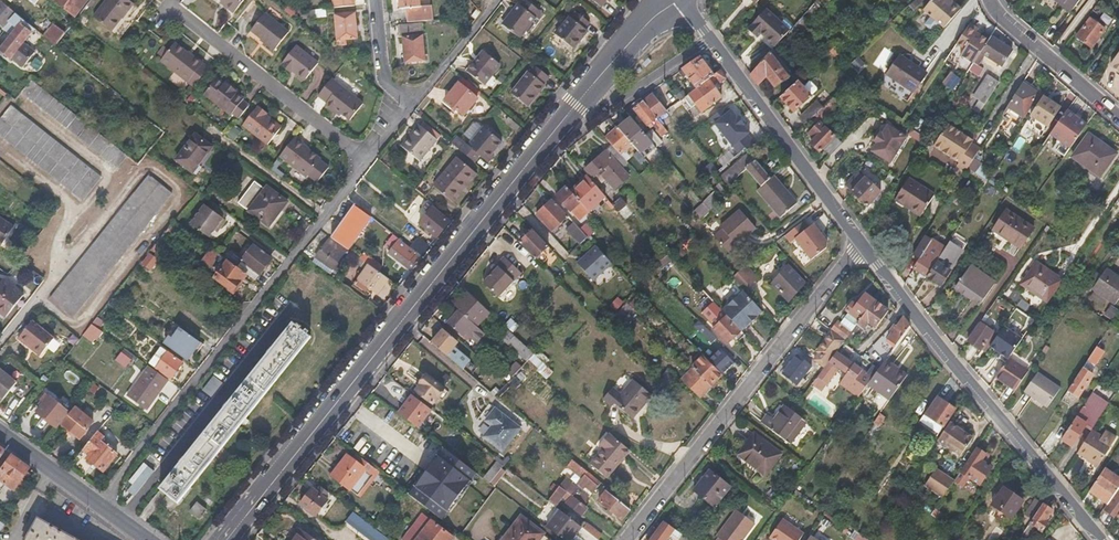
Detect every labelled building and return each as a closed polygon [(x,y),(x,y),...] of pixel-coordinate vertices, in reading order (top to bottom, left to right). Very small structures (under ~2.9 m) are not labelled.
[(90,0),(52,0),(75,20),(90,0)] [(124,14),(131,5),(124,0),(106,0),(92,18),(109,32),(119,19),(120,20),(124,14)] [(221,3),(219,5),(232,16),(245,0),(218,0),(221,3)] [(434,8),(421,9),(420,0),(398,0),(399,11),(407,10),(407,24),(435,22),(434,8)] [(519,39),(535,18),(534,17),(539,10),(525,0),(520,6),(518,5),(502,25),(519,39)] [(831,0),(818,0),(817,1),(796,25),(791,31),(777,46),(784,52),(831,0)] [(962,9),(955,2),(952,5),(947,0),(932,0),(923,10),(930,16),(939,24),(944,29),(962,9)] [(1080,0),(1053,0),(1071,13),(1080,0)] [(0,4),(0,27),(1,28),(7,22),(13,15),(0,4)] [(298,13),(288,4),(282,11),(293,21),(298,16),(298,13)] [(1097,16),(1102,9),(1097,6),(1092,13),(1097,16)] [(325,9),(315,10),(316,18),(327,17),(325,9)] [(781,22),(767,10),(747,30),(757,38),(761,35),(776,47),(777,46),(791,31),(781,22)] [(356,40),(355,13),(354,13),(333,14),(335,44),(343,43),(344,41),(356,40)] [(589,24),(582,18),(576,13),(572,18),(570,17),(555,35),(573,50),(588,32),(585,29),(589,24)] [(33,32),(13,15),(7,22),(15,30),(0,50),(0,53),(10,60),(33,32)] [(288,35),(263,16),(251,32),(264,42),(263,44),(274,53),(288,35)] [(786,16),(781,22),(791,31),(796,25),(786,16)] [(939,24),(930,16),(923,24),(932,32),(939,24)] [(1091,49),(1104,32),(1089,21),(1076,38),(1091,49)] [(971,66),(988,41),(976,33),(979,30),(970,24),(957,45),(965,50),(960,58),(971,66)] [(424,62),(422,26),(396,28),(397,38),(402,38),(403,64),(424,62)] [(54,48),(63,36),(53,28),(43,40),(54,48)] [(1000,66),(1010,50),(990,37),(988,41),(971,66),(969,70),(978,76),(983,69),(978,65),(984,56),(1000,66)] [(206,69),(191,57),(185,52),(184,53),(172,44),(158,62),(191,88),(206,69)] [(303,82),(317,65),(295,48),(281,65),(283,66),(281,68),(290,75),(292,73),(303,82)] [(841,54),(835,48),(830,52),(836,58),(841,54)] [(483,86),(499,66),(483,52),(467,72),(483,86)] [(786,76),(769,54),(751,74),(750,75),(758,86),(767,77),(775,86),(786,76)] [(912,67),(900,57),(898,60),(886,75),(913,96),(926,77),(912,67)] [(713,75),(700,58),(682,71),(695,89),(713,75)] [(549,78),(540,71),(535,67),(531,73),(528,71),(510,94),(527,108),(545,86),(544,84),(549,78)] [(721,98),(713,88),(725,79),(719,71),(713,75),(695,89),(682,98),(690,109),(696,106),(701,113),(721,98)] [(953,92),(962,80),(950,72),(941,83),(953,92)] [(980,115),(983,111),(1000,84),(987,75),(972,96),(980,102),(974,111),(980,115)] [(120,168),(129,156),(130,155),(31,80),(21,92),(120,168)] [(241,101),(234,95),(236,93),(223,83),(221,85),(215,80),(202,95),(229,117),(231,115),(237,119),(247,107),(240,103),(241,101)] [(324,106),(335,114),(339,117),(341,114),(349,121),(362,104),(331,80),(317,97),(325,103),(324,106)] [(482,96),(463,80),(460,84),(445,102),(464,118),(482,96)] [(818,90),(819,88),(812,81),(810,82),(804,88),(812,96),(818,90)] [(795,112),(812,96),(804,88),(798,82),(781,98),(795,112)] [(1023,118),(1038,95),(1022,84),(1007,108),(1023,118)] [(827,113),(844,97),(839,92),(822,108),(816,115),(822,120),(828,114),(827,113)] [(664,111),(652,96),(643,102),(656,118),(664,111)] [(1048,128),(1060,109),(1043,97),(1030,116),(1048,128)] [(816,115),(822,108),(816,101),(800,117),(806,124),(816,115)] [(656,118),(643,102),(633,110),(649,130),(652,128),(650,124),(652,123),(657,129),(654,131),(660,138),(667,132),(656,118)] [(10,107),(0,120),(0,135),(85,202),(103,177),(10,107)] [(278,131),(271,126),(273,124),(267,119),(269,117),(255,107),(240,126),(266,147),(278,131)] [(746,133),(748,132),(742,125),(743,124),(737,116),(736,116),(730,110),(713,122),(737,153),(744,148),(745,150),(754,144),(746,133)] [(1070,149),(1087,125),(1068,111),(1050,136),(1070,149)] [(645,135),(631,119),(619,129),(633,146),(640,154),(652,143),(645,135)] [(924,135),(930,126),(920,120),(914,129),(924,135)] [(420,161),(441,136),(435,131),(423,121),(402,147),(420,161)] [(843,144),(822,123),(811,134),(816,139),(812,143),(821,152),(824,149),(831,156),(843,144)] [(980,149),(961,137),(963,133),(948,124),(933,145),(959,162),(957,165),(966,171),(968,168),(974,158),(980,149)] [(471,144),(482,129),(477,126),(473,126),(464,138),(471,144)] [(890,163),(906,138),(887,127),(882,135),(879,133),(874,142),(876,144),(871,151),(890,163)] [(489,164),(494,157),(491,155),(501,143),(484,128),(483,129),(482,129),(471,144),(468,147),(458,140),(453,146),(474,164),(480,157),(489,164)] [(633,146),(619,129),(618,128),(605,139),(613,147),(621,156),(633,146)] [(661,142),(650,131),(645,135),(652,143),(656,147),(661,142)] [(1101,177),(1117,154),(1090,135),(1074,157),(1101,177)] [(201,162),(212,148),(194,136),(176,160),(190,171),(198,160),(201,162)] [(318,160),(305,151),(307,148),(292,137),(277,157),(304,178),(305,176),(314,183),(326,168),(317,161),(318,160)] [(613,147),(607,152),(624,170),(629,165),(621,156),(613,147)] [(624,170),(607,152),(586,171),(594,179),(600,174),(614,189),(629,175),(624,170)] [(771,178),(751,152),(720,175),(729,185),(748,169),(761,186),(771,178)] [(975,173),(982,163),(974,158),(968,168),(975,173)] [(283,177),(290,168),(278,159),(271,168),(283,177)] [(476,175),(457,159),(433,188),(452,204),(476,175)] [(880,192),(860,172),(847,185),(868,206),(880,192)] [(72,316),(172,191),(149,173),(48,298),(72,316)] [(798,204),(774,176),(771,178),(761,186),(756,190),(780,219),(798,204)] [(592,212),(608,198),(590,179),(574,194),(583,203),(591,211),(592,212)] [(920,216),(934,195),(909,179),(894,200),(904,206),(920,216)] [(268,227),(285,202),(265,188),(263,190),(253,182),(236,204),(268,227)] [(991,196),(996,189),(988,184),(983,191),(991,196)] [(583,203),(574,194),(569,188),(559,197),(582,220),(591,211),(583,203)] [(416,197),(404,214),(417,224),(430,207),(416,197)] [(636,213),(623,199),(615,206),(628,221),(636,213)] [(208,237),(213,230),(216,232),(225,220),(223,218),(227,212),(210,200),(206,205),(204,204),(190,223),(208,237)] [(711,210),(703,201),(693,213),(701,221),(711,210)] [(573,220),(556,202),(540,219),(557,235),(573,220)] [(349,251),(372,220),(352,205),(329,237),(347,250),(349,251)] [(436,239),(449,223),(432,209),(419,224),(436,239)] [(730,255),(743,243),(741,241),(756,229),(740,210),(721,227),(724,230),(715,238),(730,255)] [(1020,250),(1034,229),(1006,211),(993,230),(1010,241),(1009,243),(1020,250)] [(12,227),(0,219),(0,245),(12,227)] [(162,250),(179,229),(184,232),(186,228),(174,219),(151,249),(162,257),(166,253),(162,250)] [(828,243),(814,225),(809,229),(804,222),(785,237),(791,244),(795,241),(812,261),(827,249),(828,243)] [(582,229),(579,225),(572,231),(587,246),(593,240),(591,238),(582,229)] [(596,234),(587,225),(582,229),(591,238),(596,234)] [(551,248),(535,231),(522,244),(538,261),(551,248)] [(926,276),(945,248),(931,239),(931,240),(924,235),(913,252),(919,257),(912,267),(926,276)] [(336,266),(347,250),(329,237),(315,258),(335,272),(338,268),(336,266)] [(410,276),(423,259),(411,249),(399,241),(391,253),(391,257),(406,268),(403,272),(410,276)] [(430,251),(417,241),(411,249),(423,259),(430,251)] [(948,270),(962,251),(949,242),(945,248),(926,276),(938,285),(940,281),(942,282),(949,271),(948,270)] [(255,281),(272,259),(254,245),(242,261),(224,248),(219,254),(221,255),(229,261),(248,275),(255,281)] [(208,272),(221,255),(219,254),(211,248),(198,265),(208,272)] [(576,261),(564,248),(557,254),(569,267),(576,261)] [(618,267),(601,249),(584,266),(601,284),(618,267)] [(156,270),(163,261),(152,252),(143,264),(155,272),(156,270)] [(668,266),(677,258),(672,252),(664,261),(668,266)] [(382,266),(364,254),(360,260),(368,266),(378,273),(382,266)] [(216,278),(229,261),(221,255),(208,272),(216,278)] [(500,299),(523,275),(506,258),(489,276),(491,278),(484,285),(500,299)] [(169,266),(163,261),(156,270),(163,275),(169,266)] [(237,290),(248,275),(229,261),(216,278),(232,291),(237,290)] [(1062,279),(1036,261),(1024,279),(1050,297),(1062,279)] [(378,295),(388,280),(378,273),(368,266),(357,281),(378,295)] [(757,278),(747,266),(743,269),(754,281),(757,278)] [(981,304),(994,284),(969,267),(956,287),(981,304)] [(754,281),(743,269),(732,279),(744,291),(755,282),(754,281)] [(788,302),(804,284),(786,269),(771,286),(788,302)] [(1104,298),(1115,305),(1118,299),(1118,279),(1105,270),(1092,290),(1104,298)] [(24,291),(3,277),(0,282),(0,308),(9,314),(24,291)] [(721,308),(705,289),(700,294),(717,312),(721,308)] [(762,312),(744,291),(738,297),(736,296),(732,296),(729,299),(729,303),(730,305),(724,311),(725,312),(729,317),(742,331),(762,312)] [(492,315),(469,293),(457,307),(462,311),(461,313),(480,329),(492,315)] [(860,321),(874,301),(865,295),(857,306),(853,303),(847,311),(849,312),(860,321)] [(873,331),(888,311),(874,301),(860,321),(852,331),(846,339),(853,343),(866,326),(873,331)] [(1118,312),(1118,311),(1112,305),(1104,313),(1112,320),(1118,312)] [(729,317),(725,312),(718,319),(722,323),(729,317)] [(852,331),(860,321),(849,312),(841,323),(852,331)] [(480,329),(461,313),(451,325),(471,342),(473,340),(480,345),(488,336),(480,329)] [(742,331),(729,317),(722,323),(715,329),(728,343),(742,331)] [(895,348),(910,327),(903,318),(897,327),(894,326),(890,332),(892,334),(886,341),(895,348)] [(513,331),(518,325),(510,319),(505,324),(513,331)] [(32,321),(19,337),(16,341),(26,348),(29,344),(41,353),(53,338),(32,321)] [(846,339),(852,331),(841,323),(839,321),(832,330),(845,340),(846,339)] [(990,345),(998,333),(981,322),(969,339),(986,351),(990,345)] [(100,336),(103,332),(92,323),(88,328),(91,330),(87,336),(94,341),(99,335),(100,336)] [(178,503),(238,427),(309,339),(291,324),(160,489),(178,503)] [(998,333),(990,345),(1008,359),(1009,358),(1022,338),(1004,325),(998,333)] [(186,361),(199,343),(187,334),(186,331),(183,329),(169,348),(186,361)] [(537,355),(508,329),(501,338),(509,345),(504,350),(518,362),(525,368),(537,355)] [(718,338),(709,329),(704,334),(713,342),(718,338)] [(832,330),(826,338),(817,351),(820,353),(814,360),(821,366),(824,368),(828,363),(845,340),(832,330)] [(456,349),(460,344),(445,332),(434,345),(466,371),(472,362),(456,349)] [(736,363),(722,349),(714,356),(702,343),(698,347),(725,374),(736,363)] [(1093,364),(1102,351),(1097,347),(1088,361),(1093,364)] [(157,368),(168,353),(161,348),(151,364),(157,368)] [(134,361),(123,352),(117,359),(129,368),(134,361)] [(170,378),(182,363),(168,353),(157,368),(170,378)] [(797,385),(812,365),(799,355),(783,374),(797,385)] [(724,375),(707,358),(696,369),(698,370),(713,385),(724,375)] [(996,377),(1006,384),(1015,391),(1028,371),(1009,358),(1008,359),(996,377)] [(890,402),(909,376),(886,360),(872,379),(867,386),(890,402)] [(516,379),(525,368),(518,362),(512,370),(515,373),(512,376),(516,379)] [(824,381),(834,367),(828,363),(824,368),(819,375),(818,376),(824,381)] [(169,381),(150,367),(149,365),(125,396),(146,411),(169,381)] [(872,379),(854,365),(845,376),(865,390),(867,386),(872,379)] [(1079,398),(1094,376),(1082,368),(1068,391),(1079,398)] [(16,382),(0,369),(0,402),(16,382)] [(713,385),(698,370),(685,383),(700,398),(713,385)] [(1047,408),(1061,388),(1037,372),(1024,392),(1047,408)] [(819,388),(824,381),(818,376),(813,383),(819,388)] [(865,390),(845,376),(839,385),(858,399),(865,390)] [(434,406),(446,391),(429,377),(422,386),(424,387),(418,393),(434,406)] [(647,405),(654,396),(635,379),(622,394),(614,388),(604,400),(613,407),(615,404),(632,418),(645,404),(647,405)] [(1093,428),(1109,404),(1093,392),(1062,439),(1072,446),(1087,424),(1093,428)] [(57,427),(69,411),(50,395),(37,412),(57,427)] [(434,412),(416,398),(402,416),(420,430),(434,412)] [(939,436),(956,411),(937,398),(921,422),(939,436)] [(506,453),(521,435),(524,430),(494,405),(484,417),(496,427),(487,438),(506,453)] [(790,443),(806,422),(784,406),(774,420),(768,415),(762,423),(790,443)] [(80,440),(94,423),(76,407),(68,417),(69,418),(63,426),(80,440)] [(879,428),(886,419),(881,415),(875,424),(879,428)] [(474,429),(481,435),(490,425),(482,418),(474,429)] [(960,457),(973,439),(950,423),(938,442),(960,457)] [(1097,466),(1110,447),(1100,440),(1103,436),(1102,435),(1093,429),(1077,452),(1097,466)] [(1110,447),(1117,437),(1106,430),(1102,435),(1103,436),(1100,440),(1110,447)] [(103,472),(117,456),(101,443),(104,439),(97,433),(83,450),(90,456),(87,459),(103,472)] [(609,479),(632,452),(612,434),(602,445),(606,449),(592,465),(609,479)] [(781,455),(753,434),(749,441),(751,443),(742,455),(759,467),(757,469),(765,476),(781,455)] [(443,521),(478,474),(447,450),(411,497),(443,521)] [(981,486),(992,468),(981,462),(985,455),(978,451),(963,474),(981,486)] [(30,469),(13,457),(0,476),(0,495),(6,485),(16,491),(30,469)] [(362,498),(380,474),(358,457),(354,461),(348,457),(333,476),(362,498)] [(144,462),(125,489),(136,496),(155,470),(144,462)] [(491,483),(504,466),(499,463),(486,480),(491,483)] [(603,485),(597,481),(596,483),(585,474),(588,471),(582,466),(577,472),(583,477),(579,482),(586,487),(587,486),(594,491),(599,486),(601,488),(603,485)] [(1118,488),(1118,477),(1105,467),(1092,487),(1104,496),(1103,498),(1108,502),(1118,488)] [(715,506),(730,487),(710,471),(694,491),(715,506)] [(938,495),(949,479),(937,471),(926,486),(938,495)] [(579,490),(572,484),(573,482),(567,477),(560,486),(574,496),(579,490)] [(574,496),(560,486),(549,500),(555,505),(563,496),(570,501),(569,503),(584,515),(589,508),(584,504),(574,496)] [(1011,520),(1022,503),(1004,489),(992,506),(1011,520)] [(1118,512),(1118,489),(1105,510),(1115,517),(1118,512)] [(589,498),(579,490),(574,496),(584,504),(589,498)] [(314,522),(328,502),(313,491),(301,506),(311,514),(308,518),(314,522)] [(629,510),(621,503),(624,501),(617,495),(615,498),(606,491),(600,500),(622,519),(629,510)] [(1033,523),(1043,506),(1035,502),(1026,519),(1033,523)] [(206,511),(196,503),(189,512),(200,520),(206,511)] [(1042,532),(1050,519),(1048,518),(1052,511),(1043,506),(1033,523),(1032,527),(1042,532)] [(561,510),(548,527),(565,539),(572,539),(582,527),(561,510)] [(754,524),(736,510),(716,536),(719,538),(718,539),(743,539),(754,524)] [(367,539),(387,539),(389,538),(354,511),(344,522),(367,539)] [(454,538),(423,514),(403,539),(453,539),(454,538)] [(544,533),(521,516),(502,539),(539,539),(544,533)] [(39,520),(27,539),(76,539),(39,520)] [(804,535),(782,520),(769,539),(770,539),(800,539),(804,535)] [(666,522),(653,539),(669,539),(672,536),(677,539),(681,539),(684,536),(666,522)] [(603,535),(588,524),(584,528),(599,539),(603,535)] [(300,530),(293,539),(315,539),(300,530)] [(868,539),(854,530),(850,537),(855,539),(868,539)]
